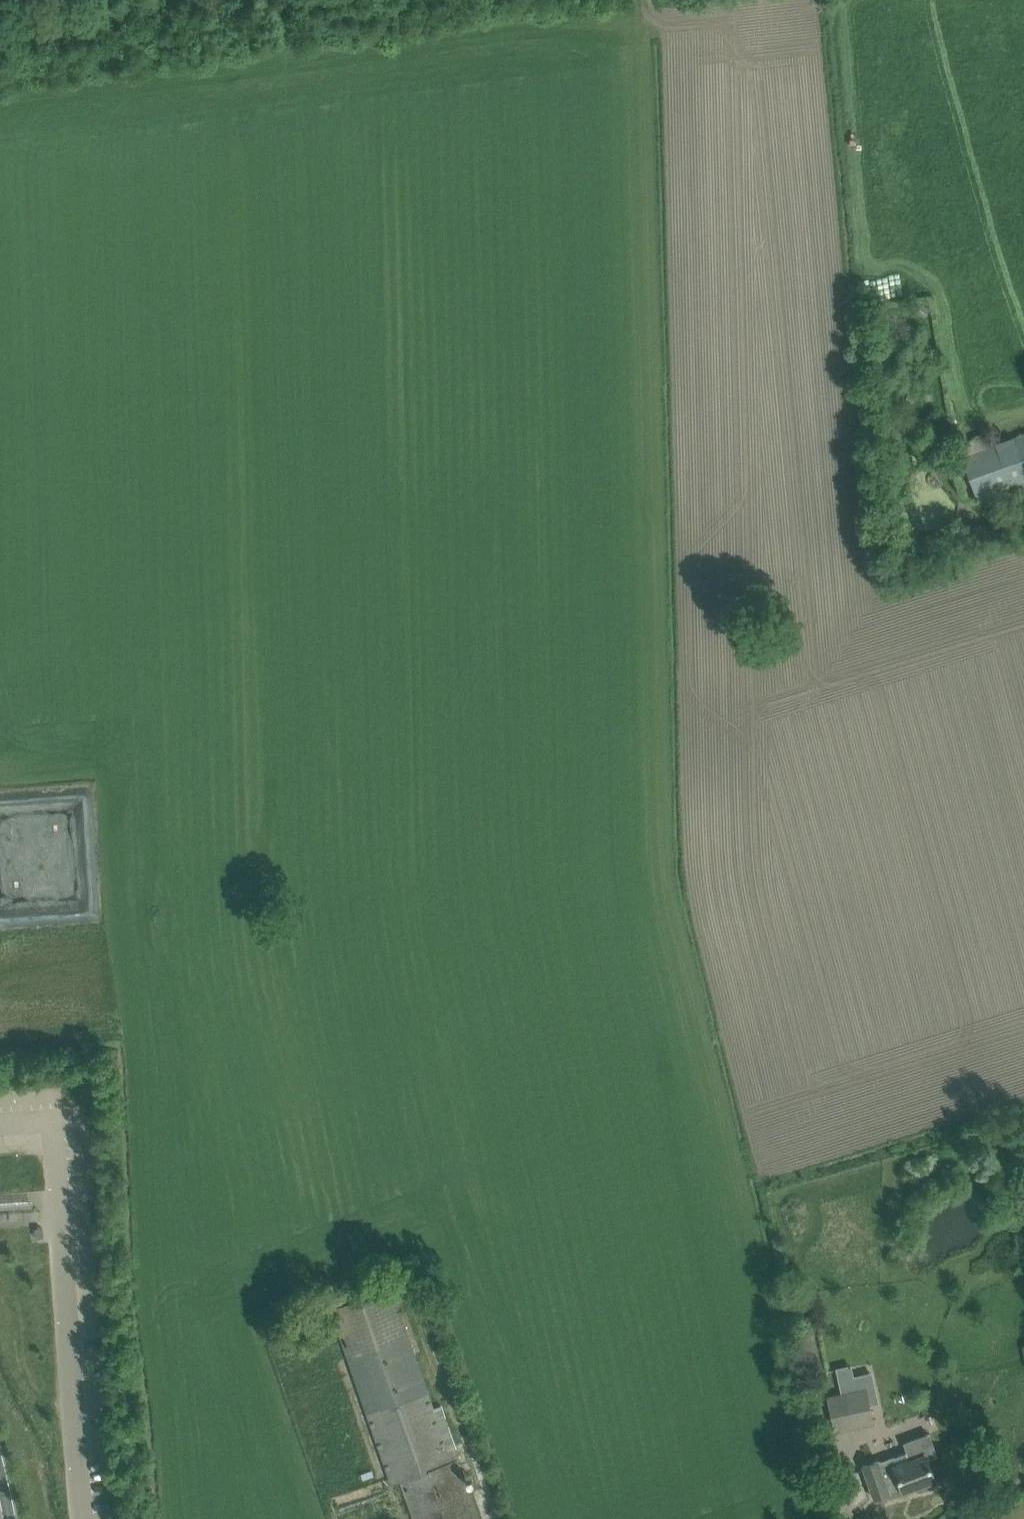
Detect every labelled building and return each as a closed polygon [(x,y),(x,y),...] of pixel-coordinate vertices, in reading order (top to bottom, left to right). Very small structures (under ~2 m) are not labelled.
[(963,458),(976,496),(1023,479),(1023,436),(963,458)] [(409,1338),(392,1288),(333,1309),(351,1358),(379,1445),(391,1482),(400,1479),(414,1518),(478,1518),(454,1447),(456,1447),(440,1404),(432,1407),(409,1338)] [(867,1387),(831,1395),(839,1433),(875,1425),(867,1387)] [(874,1462),(863,1466),(872,1491),(874,1498),(890,1492),(890,1491),(901,1487),(903,1491),(935,1479),(928,1461),(927,1459),(937,1455),(929,1433),(903,1443),(906,1452),(892,1457),(875,1463),(874,1462)]
